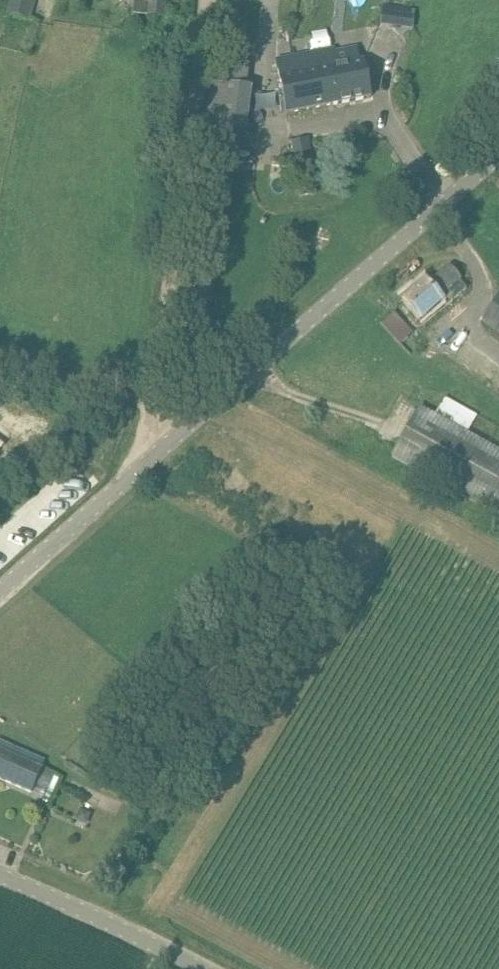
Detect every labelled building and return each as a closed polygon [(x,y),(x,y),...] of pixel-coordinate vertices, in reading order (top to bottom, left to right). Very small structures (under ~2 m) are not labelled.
[(7,12),(32,19),(37,0),(10,0),(7,12)] [(132,3),(148,4),(147,15),(164,17),(166,0),(133,0),(132,3)] [(335,50),(296,57),(277,61),(287,115),(371,98),(364,61),(338,66),(335,50)] [(251,90),(212,85),(207,130),(246,135),(251,90)] [(311,136),(295,140),(300,165),(317,161),(311,136)] [(467,289),(463,283),(449,268),(429,286),(427,283),(403,303),(419,321),(441,302),(446,307),(467,289)] [(483,320),(498,331),(498,297),(483,320)] [(402,344),(416,332),(397,311),(383,323),(402,344)] [(392,457),(497,516),(498,513),(498,452),(420,407),(392,457)] [(43,767),(46,761),(0,741),(0,748),(43,767)] [(31,793),(43,767),(0,748),(0,778),(31,793)]
